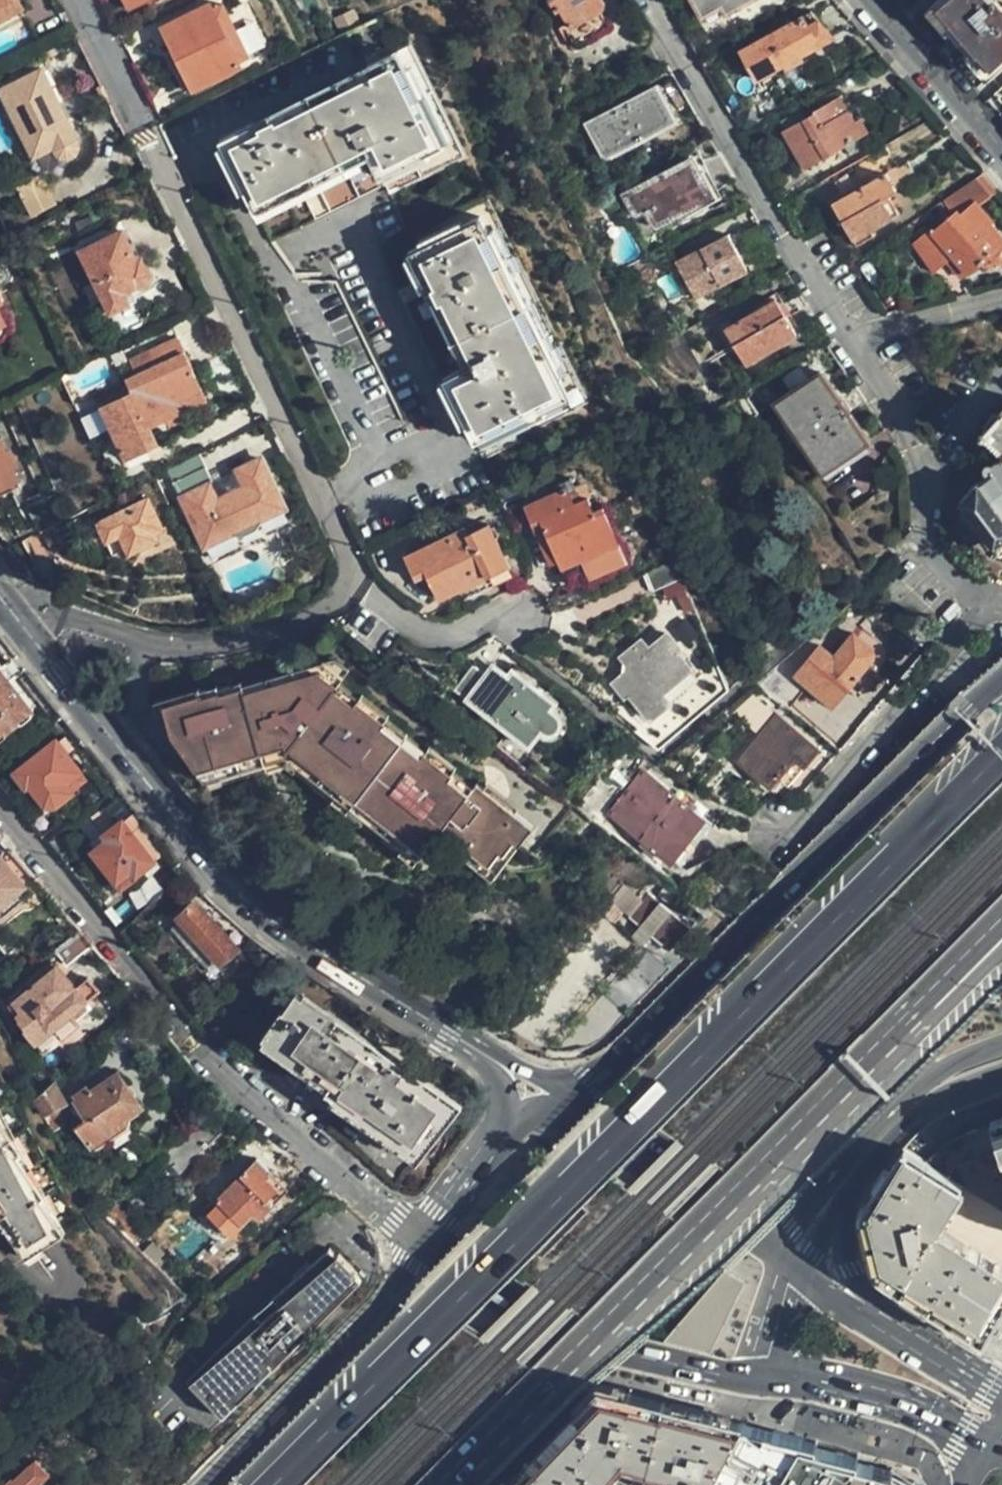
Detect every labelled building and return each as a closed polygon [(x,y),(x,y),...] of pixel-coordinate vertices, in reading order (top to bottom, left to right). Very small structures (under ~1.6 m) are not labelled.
[(21,0),(0,0),(0,21),(25,8),(21,0)] [(129,12),(153,0),(124,0),(129,12)] [(571,28),(574,34),(604,18),(607,9),(602,0),(555,0),(550,3),(559,20),(564,17),(571,28)] [(702,19),(722,7),(726,15),(752,0),(692,0),(702,19)] [(999,9),(992,0),(938,0),(928,9),(986,77),(1001,63),(1001,12),(999,9)] [(238,62),(214,11),(211,5),(162,29),(172,52),(180,69),(191,91),(241,68),(238,62)] [(225,6),(214,11),(238,62),(250,56),(225,6)] [(803,61),(800,56),(832,37),(810,12),(740,52),(756,82),(784,66),(787,70),(803,61)] [(574,34),(571,28),(562,34),(574,55),(613,32),(605,17),(604,18),(574,34)] [(180,69),(172,52),(166,55),(174,73),(180,69)] [(446,145),(400,52),(220,140),(255,212),(374,154),(385,175),(446,145)] [(78,141),(43,71),(3,91),(36,158),(53,149),(54,152),(56,156),(58,158),(61,159),(65,161),(69,160),(73,157),(76,154),(78,151),(78,148),(77,144),(77,142),(78,141)] [(674,121),(655,87),(585,126),(604,161),(674,121)] [(992,97),(1001,108),(1001,88),(992,97)] [(805,168),(860,135),(854,124),(839,96),(812,112),(813,113),(784,132),(805,168)] [(854,124),(860,135),(868,131),(862,120),(854,124)] [(711,197),(689,159),(623,196),(635,218),(645,213),(655,230),(711,197)] [(856,239),(895,216),(886,201),(894,197),(892,195),(899,191),(888,171),(836,202),(856,239)] [(983,174),(943,201),(951,212),(931,230),(928,226),(911,241),(930,266),(943,257),(957,274),(963,269),(967,273),(982,261),(986,257),(990,261),(993,263),(997,264),(1001,264),(1001,263),(1001,239),(988,223),(990,221),(976,204),(975,205),(973,203),(994,187),(983,174)] [(569,398),(482,217),(409,253),(467,372),(446,382),(476,443),(569,398)] [(148,268),(145,266),(141,260),(137,262),(123,232),(82,252),(111,313),(136,300),(132,290),(138,287),(142,287),(145,286),(149,285),(150,281),(151,278),(152,274),(151,271),(148,268)] [(745,271),(726,236),(674,265),(694,300),(745,271)] [(772,301),(722,332),(734,353),(744,369),(795,336),(772,301)] [(734,353),(722,332),(715,337),(727,357),(734,353)] [(153,423),(173,413),(168,402),(181,397),(206,385),(190,352),(181,334),(152,349),(157,362),(130,375),(136,388),(107,403),(129,450),(143,443),(146,449),(162,442),(153,423)] [(870,440),(823,372),(776,404),(824,472),(870,440)] [(168,402),(173,413),(185,406),(181,397),(168,402)] [(982,432),(1001,449),(1001,411),(982,432)] [(12,466),(18,463),(12,450),(6,452),(0,439),(0,488),(18,479),(12,466)] [(32,460),(24,442),(18,445),(26,463),(32,460)] [(992,466),(988,465),(986,464),(983,466),(980,470),(980,473),(982,476),(984,478),(988,478),(978,484),(977,481),(958,502),(991,549),(1001,542),(1001,454),(992,466)] [(196,456),(170,468),(208,547),(286,510),(276,487),(263,461),(238,473),(245,488),(218,502),(196,456)] [(732,479),(726,460),(716,464),(723,482),(732,479)] [(234,469),(215,477),(220,490),(239,483),(234,469)] [(511,482),(495,491),(509,521),(525,514),(529,524),(542,519),(545,526),(542,528),(561,568),(616,542),(600,508),(592,512),(584,497),(572,504),(564,489),(523,508),(511,482)] [(98,518),(108,541),(123,536),(128,548),(130,553),(160,539),(157,533),(166,529),(150,496),(98,518)] [(468,534),(488,525),(485,518),(464,528),(468,534)] [(542,519),(529,524),(533,532),(542,528),(545,526),(542,519)] [(514,578),(488,525),(468,534),(464,528),(405,558),(416,579),(426,574),(439,601),(458,592),(464,603),(514,578)] [(157,533),(160,539),(169,536),(166,529),(157,533)] [(56,553),(45,531),(30,538),(42,560),(56,553)] [(123,536),(108,541),(114,553),(128,548),(123,536)] [(624,558),(616,542),(561,568),(570,586),(624,558)] [(684,580),(674,560),(647,573),(656,593),(684,580)] [(673,627),(662,633),(679,669),(690,663),(673,627)] [(679,669),(662,633),(642,642),(640,637),(622,646),(630,663),(620,668),(632,696),(646,689),(657,711),(673,703),(671,698),(700,684),(690,663),(679,669)] [(834,711),(874,663),(874,658),(873,654),(872,651),(856,639),(837,662),(821,649),(796,680),(834,711)] [(386,824),(420,850),(438,826),(463,846),(466,844),(485,859),(495,845),(500,848),(509,837),(516,842),(532,822),(477,779),(473,784),(468,791),(448,775),(451,770),(425,749),(412,764),(393,749),(401,738),(379,721),(382,717),(356,697),(352,701),(333,685),(338,678),(341,674),(323,658),(295,667),(295,665),(270,673),(269,672),(220,688),(219,681),(203,686),(205,692),(163,707),(169,729),(197,770),(219,762),(221,768),(225,767),(263,755),(261,750),(257,736),(278,728),(282,742),(301,757),(305,753),(341,781),(338,785),(367,808),(371,804),(389,820),(386,824)] [(538,692),(523,680),(513,692),(505,686),(509,679),(492,665),(486,675),(471,664),(452,689),(522,744),(533,730),(535,732),(538,733),(542,733),(545,731),(548,729),(550,726),(551,722),(551,718),(550,715),(548,713),(550,710),(534,698),(538,692)] [(12,727),(35,711),(0,667),(0,738),(12,727)] [(513,692),(523,680),(514,673),(509,679),(505,686),(513,692)] [(352,701),(356,697),(358,694),(338,678),(333,685),(352,701)] [(205,692),(203,686),(160,701),(163,707),(205,692)] [(356,697),(382,717),(384,714),(388,710),(362,689),(358,694),(356,697)] [(162,708),(163,707),(160,701),(150,704),(158,732),(169,729),(162,708)] [(818,751),(771,712),(733,758),(770,789),(780,779),(790,787),(818,751)] [(384,714),(382,717),(379,721),(401,738),(406,731),(384,714)] [(257,736),(261,750),(282,742),(278,728),(257,736)] [(412,764),(425,749),(426,747),(406,731),(401,738),(393,749),(412,764)] [(13,757),(0,740),(0,767),(13,757)] [(411,862),(420,850),(386,824),(389,820),(371,804),(367,808),(338,785),(341,781),(305,753),(301,757),(282,742),(284,762),(411,862)] [(425,749),(451,770),(453,767),(456,763),(429,742),(426,747),(425,749)] [(32,825),(43,839),(63,822),(54,811),(75,793),(73,791),(85,781),(56,743),(19,772),(30,787),(43,805),(51,809),(32,825)] [(225,780),(267,767),(263,755),(225,767),(221,768),(225,780)] [(208,786),(225,780),(221,768),(219,762),(197,770),(208,786)] [(468,791),(473,784),(453,767),(451,770),(448,775),(468,791)] [(30,787),(19,772),(14,776),(25,791),(30,787)] [(707,821),(646,773),(612,818),(673,865),(707,821)] [(152,862),(122,823),(104,836),(109,842),(95,854),(123,889),(138,876),(137,875),(152,862)] [(466,844),(463,846),(459,851),(489,876),(496,868),(516,842),(509,837),(500,848),(495,845),(485,859),(466,844)] [(16,897),(25,889),(0,860),(0,910),(16,897)] [(670,951),(690,927),(630,878),(610,903),(670,951)] [(214,905),(203,895),(179,918),(222,966),(253,937),(247,933),(230,918),(214,905)] [(0,910),(0,916),(3,920),(22,904),(16,897),(0,910)] [(90,947),(80,935),(57,955),(67,966),(90,947)] [(56,968),(14,1003),(24,1015),(19,1019),(28,1029),(24,1032),(35,1047),(51,1034),(61,1026),(73,1016),(100,992),(89,978),(75,990),(56,968)] [(5,1038),(13,1033),(1,1005),(23,987),(18,980),(0,993),(0,1026),(5,1038)] [(455,1103),(297,995),(286,1012),(283,1010),(263,1037),(335,1087),(330,1094),(343,1102),(416,1153),(438,1122),(440,1125),(455,1103)] [(24,1015),(14,1003),(9,1008),(19,1019),(24,1015)] [(73,1016),(61,1026),(68,1034),(81,1024),(73,1016)] [(51,1034),(35,1047),(43,1056),(59,1042),(51,1034)] [(118,1076),(78,1102),(89,1119),(83,1122),(78,1127),(90,1147),(127,1122),(124,1120),(140,1109),(118,1076)] [(18,1150),(14,1152),(46,1198),(42,1201),(65,1234),(81,1223),(0,1077),(0,1123),(18,1150)] [(56,1083),(34,1105),(53,1135),(66,1127),(55,1111),(67,1103),(56,1083)] [(89,1119),(78,1102),(73,1106),(83,1122),(89,1119)] [(203,1117),(163,1157),(175,1168),(179,1164),(184,1167),(219,1132),(203,1117)] [(127,1122),(90,1147),(94,1154),(131,1129),(127,1122)] [(1001,1210),(1001,1122),(962,1136),(939,1149),(924,1162),(964,1187),(1001,1210)] [(25,1260),(65,1234),(42,1201),(46,1198),(14,1152),(18,1150),(0,1123),(0,1223),(25,1260)] [(60,1135),(54,1139),(62,1151),(67,1148),(60,1135)] [(904,1150),(873,1197),(864,1219),(879,1268),(887,1278),(936,1309),(986,1340),(1001,1311),(1001,1268),(940,1227),(964,1187),(924,1162),(904,1150)] [(241,1224),(282,1184),(269,1170),(274,1166),(262,1154),(215,1201),(241,1224)] [(220,1420),(358,1282),(353,1277),(357,1273),(328,1245),(324,1248),(321,1245),(181,1382),(220,1420)] [(741,1248),(646,1337),(725,1360),(735,1357),(763,1272),(760,1260),(741,1248)] [(743,1424),(714,1417),(599,1389),(509,1484),(602,1484),(623,1464),(646,1468),(647,1471),(673,1477),(674,1478),(673,1484),(711,1484),(743,1424)] [(743,1424),(711,1484),(739,1484),(768,1430),(743,1424)] [(885,1481),(883,1483),(826,1454),(824,1460),(798,1445),(802,1438),(768,1430),(739,1484),(892,1484),(885,1481)] [(919,1467),(816,1442),(802,1438),(798,1445),(824,1460),(826,1454),(883,1483),(885,1481),(892,1484),(928,1484),(919,1467)] [(39,1484),(44,1480),(30,1465),(25,1470),(24,1468),(6,1484),(40,1484),(39,1484)]
